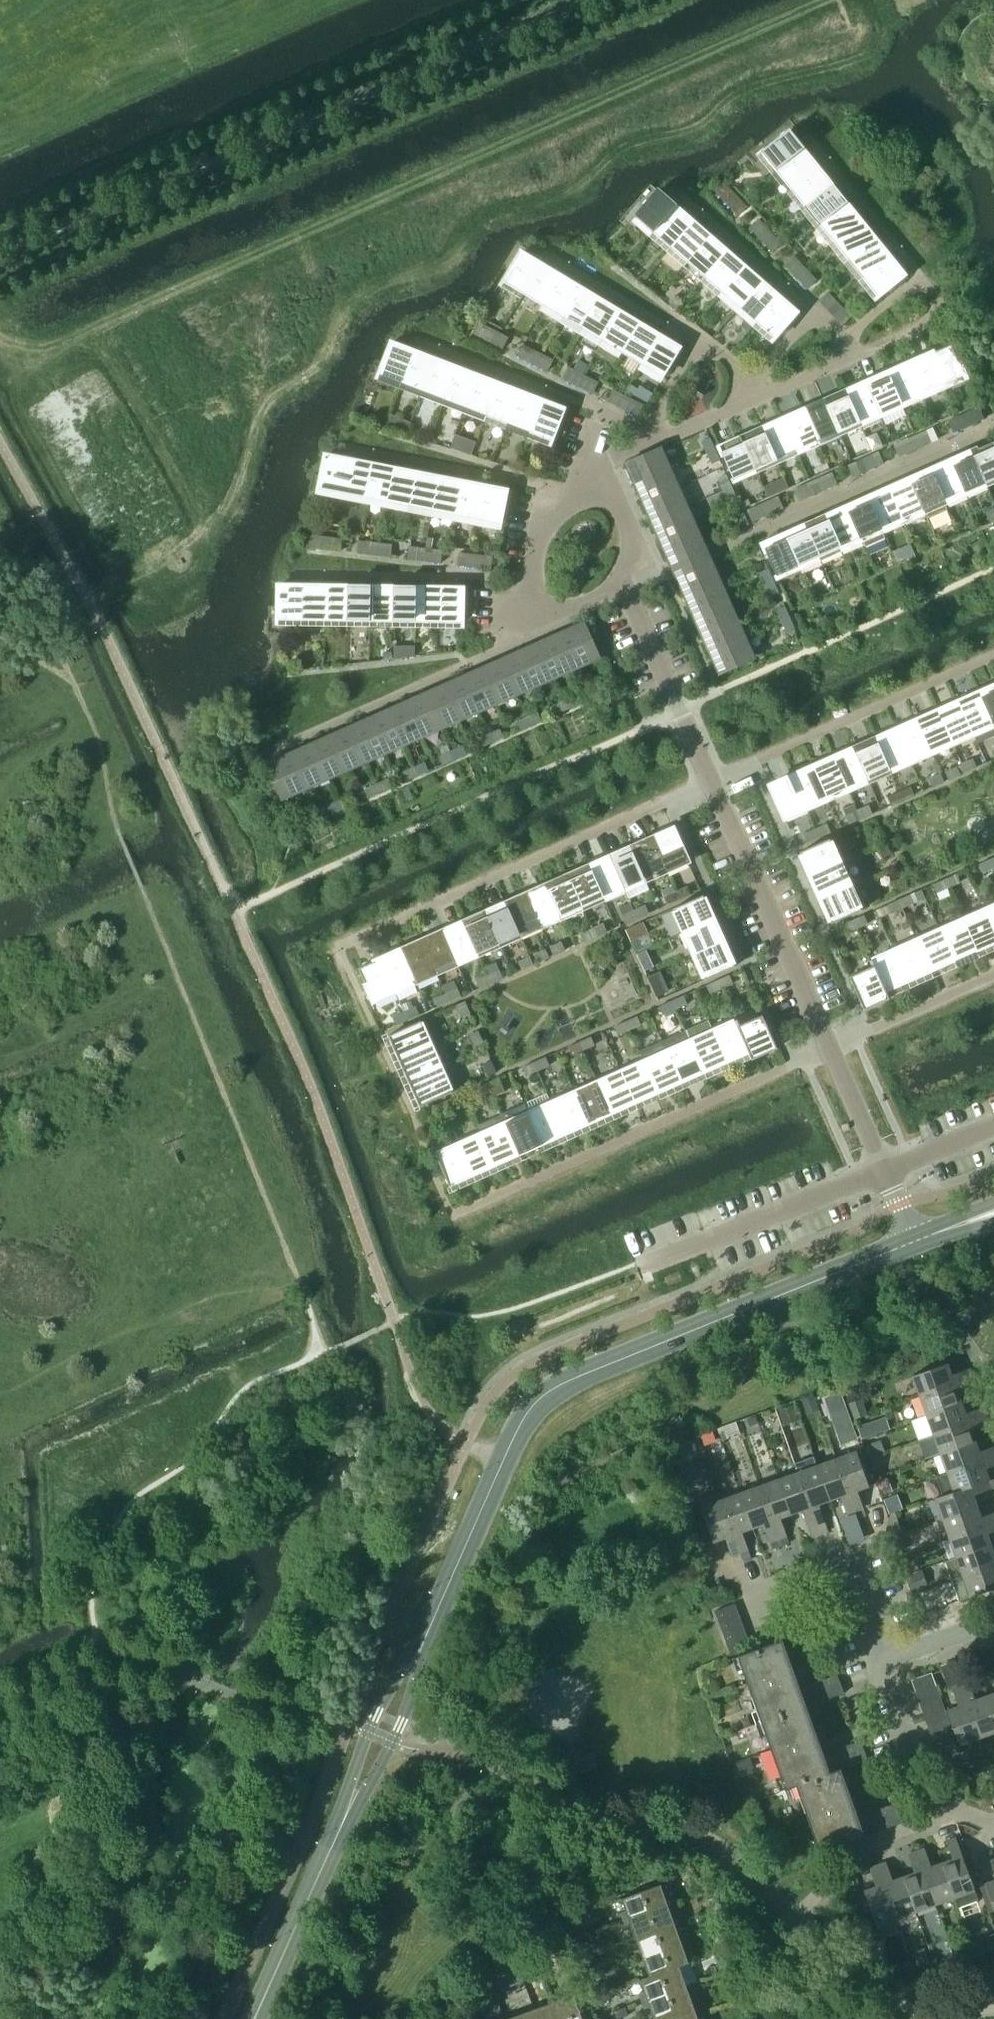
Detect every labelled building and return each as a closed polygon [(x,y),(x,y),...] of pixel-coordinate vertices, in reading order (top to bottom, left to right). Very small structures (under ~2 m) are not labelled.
[(770,164),(777,171),(803,150),(788,132),(762,153),(764,155),(760,158),(767,166),(770,164)] [(818,168),(803,150),(777,171),(791,189),(818,168)] [(791,189),(806,207),(832,185),(818,168),(791,189)] [(721,197),(731,189),(724,182),(715,191),(721,197)] [(806,207),(820,225),(846,203),(832,185),(806,207)] [(727,203),(736,195),(731,189),(721,197),(727,203)] [(646,226),(653,232),(676,207),(658,191),(635,217),(637,219),(635,221),(643,229),(646,226)] [(732,209),(742,201),(736,195),(727,203),(732,209)] [(732,209),(738,215),(748,207),(742,201),(732,209)] [(861,221),(846,203),(820,225),(834,242),(861,221)] [(670,247),(693,222),(676,207),(653,232),(670,247)] [(756,234),(765,226),(760,220),(750,228),(756,234)] [(875,239),(861,221),(834,242),(849,260),(875,239)] [(670,247),(688,262),(710,237),(693,222),(670,247)] [(761,240),(771,232),(765,226),(756,234),(761,240)] [(767,246),(777,238),(771,232),(761,240),(767,246)] [(705,277),(727,252),(710,237),(688,262),(705,277)] [(767,246),(773,252),(783,244),(777,238),(767,246)] [(889,256),(875,239),(849,260),(863,278),(889,256)] [(524,294),(542,265),(522,252),(510,271),(504,281),(506,283),(504,286),(513,292),(516,289),(524,294)] [(722,292),(744,267),(727,252),(705,277),(722,292)] [(628,255),(619,265),(623,267),(631,258),(628,255)] [(790,270),(800,262),(794,256),(784,264),(790,270)] [(878,296),(904,275),(889,256),(863,278),(878,296)] [(796,276),(806,268),(800,262),(790,270),(796,276)] [(524,294),(543,305),(561,276),(542,265),(524,294)] [(744,267),(722,292),(739,307),(762,282),(744,267)] [(802,282),(811,274),(806,268),(796,276),(802,282)] [(802,282),(808,289),(817,281),(811,274),(802,282)] [(581,288),(561,276),(543,305),(563,317),(581,288)] [(739,307),(756,322),(779,296),(762,282),(739,307)] [(563,317),(583,329),(600,300),(581,288),(563,317)] [(825,307),(834,298),(829,293),(819,301),(825,307)] [(779,296),(756,322),(774,338),(797,312),(779,296)] [(831,313),(840,304),(834,298),(825,307),(831,313)] [(670,305),(677,310),(681,304),(674,299),(670,305)] [(620,312),(600,300),(583,329),(602,341),(620,312)] [(836,319),(846,310),(840,304),(831,313),(836,319)] [(836,319),(842,325),(851,317),(846,310),(836,319)] [(602,341),(622,352),(639,323),(620,312),(602,341)] [(480,337),(486,326),(479,322),(473,333),(480,337)] [(622,352),(641,364),(659,335),(639,323),(622,352)] [(488,341),(493,329),(486,326),(480,337),(488,341)] [(495,344),(501,333),(493,329),(488,341),(495,344)] [(495,344),(503,348),(508,337),(501,333),(495,344)] [(679,347),(659,335),(641,364),(662,377),(679,347)] [(401,383),(414,351),(391,343),(379,374),(382,375),(380,379),(391,383),(392,379),(401,383)] [(525,360),(531,348),(523,344),(518,356),(525,360)] [(951,344),(929,354),(943,385),(965,375),(951,344)] [(533,363),(538,352),(531,348),(525,360),(533,363)] [(435,359),(414,351),(401,383),(423,391),(435,359)] [(540,367),(546,356),(538,352),(533,363),(540,367)] [(922,394),(943,385),(929,354),(908,363),(922,394)] [(540,367),(548,371),(553,360),(546,356),(540,367)] [(456,368),(435,359),(423,391),(444,399),(456,368)] [(888,373),(901,403),(922,394),(908,363),(888,373)] [(570,382),(576,371),(569,367),(563,378),(570,382)] [(465,408),(478,376),(456,368),(444,399),(465,408)] [(578,386),(584,375),(576,371),(570,382),(578,386)] [(880,413),(901,403),(888,373),(867,382),(880,413)] [(585,390),(591,378),(584,375),(578,386),(585,390)] [(487,416),(499,384),(478,376),(465,408),(487,416)] [(585,390),(593,393),(599,382),(591,378),(585,390)] [(880,413),(867,382),(846,391),(860,422),(880,413)] [(508,424),(520,392),(499,384),(487,416),(508,424)] [(630,384),(626,391),(634,395),(638,388),(630,384)] [(615,405),(621,394),(614,390),(608,401),(615,405)] [(838,431),(860,422),(846,391),(825,401),(838,431)] [(529,432),(541,400),(520,392),(508,424),(529,432)] [(623,409),(629,397),(621,394),(615,405),(623,409)] [(630,412),(636,401),(629,397),(623,409),(630,412)] [(564,409),(541,400),(529,432),(551,441),(564,409)] [(630,412),(638,416),(644,405),(636,401),(630,412)] [(825,401),(804,410),(818,441),(838,431),(825,401)] [(976,422),(984,419),(979,407),(971,410),(976,422)] [(797,450),(818,441),(804,410),(783,419),(797,450)] [(976,422),(971,410),(964,414),(969,425),(976,422)] [(969,425),(964,414),(956,417),(961,429),(969,425)] [(390,417),(386,427),(399,432),(403,422),(390,417)] [(961,429),(956,417),(948,421),(953,432),(961,429)] [(776,459),(797,450),(783,419),(762,428),(776,459)] [(755,469),(776,459),(762,428),(741,438),(755,469)] [(930,443),(938,439),(933,428),(925,431),(930,443)] [(930,443),(925,431),(917,434),(922,446),(930,443)] [(922,446),(917,434),(910,438),(915,449),(922,446)] [(702,441),(707,452),(715,449),(710,437),(702,441)] [(755,469),(741,438),(720,447),(733,478),(755,469)] [(915,449),(910,438),(902,441),(907,453),(915,449)] [(471,440),(466,453),(472,455),(476,442),(471,440)] [(907,453),(902,441),(894,445),(899,456),(907,453)] [(972,451),(986,482),(993,478),(993,441),(972,451)] [(627,464),(636,484),(669,469),(661,449),(627,464)] [(712,464),(720,460),(715,449),(707,452),(712,464)] [(972,451),(951,460),(965,491),(986,482),(972,451)] [(876,467),(884,463),(879,452),(871,455),(876,467)] [(342,493),(349,460),(326,455),(319,488),(322,489),(321,493),(332,495),(333,491),(342,493)] [(876,467),(871,455),(863,458),(868,470),(876,467)] [(868,470),(863,458),(856,462),(861,473),(868,470)] [(371,464),(349,460),(342,493),(365,497),(371,464)] [(951,460),(931,469),(944,500),(965,491),(951,460)] [(861,473),(856,462),(848,465),(853,477),(861,473)] [(394,468),(371,464),(365,497),(387,502),(394,468)] [(410,506),(416,473),(394,468),(387,502),(410,506)] [(636,484),(644,502),(678,488),(669,469),(636,484)] [(931,469),(910,479),(924,510),(944,500),(931,469)] [(829,487),(837,484),(832,472),(824,476),(829,487)] [(438,477),(416,473),(410,506),(432,511),(438,477)] [(719,479),(724,490),(732,486),(727,475),(719,479)] [(774,494),(795,485),(790,475),(770,484),(774,494)] [(829,487),(824,476),(817,479),(822,491),(829,487)] [(461,481),(438,477),(432,511),(454,515),(461,481)] [(822,491),(817,479),(809,482),(814,494),(822,491)] [(910,479),(889,488),(903,519),(924,510),(910,479)] [(483,486),(461,481),(454,515),(477,519),(483,486)] [(814,494),(809,482),(802,486),(807,497),(814,494)] [(483,486),(477,519),(500,524),(507,490),(483,486)] [(729,501),(737,498),(732,486),(724,490),(729,501)] [(807,497),(802,486),(794,489),(799,501),(807,497)] [(653,521),(686,506),(678,488),(644,502),(653,521)] [(889,488),(868,497),(882,528),(903,519),(889,488)] [(775,511),(783,508),(778,496),(770,500),(775,511)] [(868,497),(847,507),(861,538),(865,546),(885,537),(882,528),(868,497)] [(770,500),(763,503),(768,515),(775,511),(770,500)] [(768,515),(763,503),(755,507),(760,518),(768,515)] [(653,521),(661,540),(694,525),(686,506),(653,521)] [(755,507),(747,510),(752,522),(760,518),(755,507)] [(847,507),(826,516),(840,547),(861,538),(847,507)] [(741,528),(749,524),(744,513),(736,516),(741,528)] [(826,516),(805,525),(819,556),(840,547),(826,516)] [(694,525),(661,540),(670,559),(703,545),(694,525)] [(798,565),(819,556),(805,525),(784,534),(798,565)] [(316,548),(317,535),(309,534),(307,547),(316,548)] [(776,575),(798,565),(784,534),(763,544),(776,575)] [(324,549),(325,536),(317,535),(316,548),(324,549)] [(332,550),(334,537),(325,536),(324,549),(332,550)] [(332,550),(341,551),(342,538),(334,537),(332,550)] [(366,554),(367,541),(359,540),(357,553),(366,554)] [(374,555),(376,542),(367,541),(366,554),(374,555)] [(382,556),(384,543),(376,542),(374,555),(382,556)] [(754,557),(762,553),(757,542),(749,545),(754,557)] [(382,556),(391,557),(392,544),(384,543),(382,556)] [(673,567),(677,577),(711,562),(707,553),(703,545),(670,559),(673,567)] [(416,560),(418,547),(409,546),(408,559),(416,560)] [(424,561),(426,548),(418,547),(416,560),(424,561)] [(433,562),(434,549),(426,548),(424,561),(433,562)] [(913,555),(910,548),(901,552),(905,559),(913,555)] [(433,562),(441,563),(443,550),(434,549),(433,562)] [(466,566),(468,553),(460,552),(458,565),(466,566)] [(475,567),(476,554),(468,553),(466,566),(475,567)] [(483,568),(484,555),(476,554),(475,567),(483,568)] [(483,568),(491,569),(493,556),(484,555),(483,568)] [(677,577),(686,596),(719,581),(711,562),(677,577)] [(765,583),(773,579),(768,568),(760,572),(765,583)] [(771,594),(778,591),(773,579),(765,583),(771,594)] [(728,600),(719,581),(686,596),(694,615),(728,600)] [(302,620),(302,586),(279,585),(278,619),(281,619),(281,623),(292,624),(292,620),(302,620)] [(325,586),(302,586),(302,620),(325,620),(325,586)] [(348,586),(325,586),(325,620),(347,620),(348,586)] [(371,587),(348,586),(347,620),(370,621),(371,587)] [(394,587),(371,587),(370,621),(393,621),(394,587)] [(416,621),(416,587),(394,587),(393,621),(416,621)] [(439,588),(416,587),(416,621),(439,622),(439,588)] [(463,588),(439,588),(439,622),(463,622),(463,588)] [(736,619),(728,600),(694,615),(703,634),(736,619)] [(782,621),(790,617),(785,606),(777,609),(782,621)] [(787,632),(795,629),(790,617),(782,621),(787,632)] [(744,638),(736,619),(703,634),(711,653),(744,638)] [(576,627),(557,636),(572,669),(591,660),(576,627)] [(557,636),(538,644),(553,677),(572,669),(557,636)] [(753,657),(744,638),(711,653),(720,672),(753,657)] [(538,644),(519,652),(534,686),(553,677),(538,644)] [(394,645),(394,659),(415,656),(415,645),(394,645)] [(392,652),(384,653),(385,660),(392,659),(392,652)] [(534,686),(519,652),(501,661),(515,694),(534,686)] [(515,694),(501,661),(482,669),(497,702),(515,694)] [(497,702),(482,669),(463,677),(478,711),(497,702)] [(478,711),(463,677),(445,686),(459,719),(478,711)] [(594,697),(605,692),(602,684),(590,689),(594,697)] [(980,692),(993,723),(993,722),(993,685),(980,692)] [(426,694),(441,727),(459,719),(445,686),(426,694)] [(972,732),(993,723),(980,692),(959,701),(972,732)] [(407,702),(422,736),(441,727),(426,694),(407,702)] [(568,709),(579,704),(575,696),(564,701),(568,709)] [(568,709),(564,701),(553,706),(556,714),(568,709)] [(959,701),(938,710),(952,741),(972,732),(959,701)] [(389,711),(403,744),(422,736),(407,702),(389,711)] [(931,751),(952,741),(938,710),(917,720),(931,751)] [(389,711),(370,719),(385,752),(403,744),(389,711)] [(530,726),(541,721),(538,713),(526,718),(530,726)] [(530,726),(526,718),(515,723),(519,731),(530,726)] [(385,752),(370,719),(351,727),(366,761),(385,752)] [(931,751),(917,720),(896,729),(910,760),(931,751)] [(366,761),(351,727),(332,736),(347,769),(366,761)] [(492,742),(504,737),(500,729),(489,735),(492,742)] [(889,769),(910,760),(896,729),(875,738),(889,769)] [(492,742),(489,735),(478,740),(481,748),(492,742)] [(347,769),(332,736),(314,744),(329,777),(347,769)] [(889,769),(875,738),(854,748),(868,778),(889,769)] [(329,777),(314,744),(295,752),(310,786),(329,777)] [(455,759),(466,754),(463,746),(451,751),(455,759)] [(847,788),(868,778),(854,748),(833,757),(847,788)] [(455,759),(451,751),(440,756),(444,764),(455,759)] [(290,794),(310,786),(295,752),(276,761),(290,794)] [(833,757),(813,766),(826,797),(847,788),(833,757)] [(965,772),(977,767),(973,759),(962,764),(965,772)] [(417,776),(429,771),(425,763),(414,768),(417,776)] [(805,806),(826,797),(813,766),(792,775),(805,806)] [(949,779),(960,774),(957,766),(945,771),(949,779)] [(417,776),(414,768),(402,773),(406,781),(417,776)] [(933,787),(944,781),(941,774),(929,779),(933,787)] [(805,806),(792,775),(770,785),(784,816),(805,806)] [(380,793),(391,788),(388,780),(376,785),(380,793)] [(380,793),(376,785),(365,790),(368,798),(380,793)] [(408,786),(401,789),(406,801),(414,798),(408,786)] [(910,787),(899,792),(902,800),(914,795),(910,787)] [(902,800),(899,792),(888,797),(891,805),(902,800)] [(342,809),(354,804),(350,796),(339,801),(342,809)] [(342,809),(339,801),(327,806),(331,814),(342,809)] [(846,816),(857,811),(854,804),(843,809),(846,816)] [(869,806),(857,811),(861,818),(872,813),(869,806)] [(861,818),(857,811),(846,816),(849,824),(861,818)] [(301,818),(305,826),(316,821),(313,813),(301,818)] [(827,824),(816,829),(819,837),(830,832),(827,824)] [(652,838),(665,869),(687,859),(673,828),(652,838)] [(819,837),(816,829),(804,834),(808,842),(819,837)] [(652,838),(631,847),(645,878),(665,869),(652,838)] [(810,876),(840,863),(830,839),(800,852),(810,876)] [(884,857),(892,854),(887,842),(879,846),(884,857)] [(610,856),(624,887),(645,878),(631,847),(610,856)] [(610,856),(589,866),(603,896),(624,887),(610,856)] [(992,858),(981,863),(984,871),(993,867),(993,862),(992,858)] [(851,886),(840,863),(810,876),(821,899),(851,886)] [(568,875),(582,906),(603,896),(589,866),(568,875)] [(957,874),(946,879),(949,887),(961,881),(957,874)] [(568,875),(547,884),(561,915),(582,906),(568,875)] [(908,889),(903,878),(892,883),(897,894),(908,889)] [(949,887),(946,879),(934,884),(938,892),(949,887)] [(527,893),(540,924),(561,915),(547,884),(527,893)] [(676,891),(679,899),(691,894),(687,886),(676,891)] [(851,886),(821,899),(831,923),(861,910),(851,886)] [(679,899),(676,891),(664,897),(668,904),(679,899)] [(527,893),(506,903),(519,934),(540,924),(527,893)] [(911,894),(900,899),(904,907),(915,902),(911,894)] [(684,932),(714,919),(703,895),(673,908),(684,932)] [(904,907),(900,899),(888,904),(892,912),(904,907)] [(485,912),(498,943),(519,934),(506,903),(485,912)] [(619,908),(622,915),(634,910),(631,903),(619,908)] [(645,905),(634,910),(637,918),(649,913),(645,905)] [(986,909),(993,928),(993,905),(986,909)] [(963,919),(977,951),(993,944),(993,928),(986,909),(963,919)] [(626,923),(637,918),(634,910),(622,915),(626,923)] [(485,912),(464,921),(478,952),(498,943),(485,912)] [(865,914),(854,920),(857,927),(869,922),(865,914)] [(684,932),(694,955),(724,942),(714,919),(684,932)] [(954,961),(977,951),(963,919),(940,929),(954,961)] [(857,927),(854,920),(842,925),(846,933),(857,927)] [(478,952),(464,921),(443,931),(457,961),(478,952)] [(641,922),(626,929),(631,940),(646,934),(641,922)] [(603,923),(592,929),(596,936),(607,931),(603,923)] [(596,936),(592,929),(581,934),(584,941),(596,936)] [(940,929),(917,940),(931,972),(954,961),(940,929)] [(443,931),(422,940),(436,971),(457,961),(443,931)] [(436,971),(422,940),(401,949),(415,980),(436,971)] [(908,982),(931,972),(917,940),(893,950),(908,982)] [(550,947),(554,955),(565,950),(562,942),(550,947)] [(735,966),(724,942),(694,955),(705,979),(735,966)] [(401,949),(380,958),(394,989),(415,980),(401,949)] [(534,954),(538,962),(549,957),(546,949),(534,954)] [(869,961),(872,966),(873,966),(885,992),(886,992),(908,982),(893,950),(869,961)] [(518,961),(522,969),(533,964),(530,956),(518,961)] [(394,989),(380,958),(359,968),(373,999),(394,989)] [(654,966),(650,958),(641,962),(645,970),(654,966)] [(600,959),(594,967),(601,972),(607,964),(600,959)] [(889,998),(886,992),(885,992),(873,966),(872,966),(849,976),(854,989),(852,990),(853,991),(855,990),(864,1010),(889,998)] [(499,970),(488,975),(491,983),(503,978),(499,970)] [(660,971),(648,976),(657,996),(669,991),(660,971)] [(491,983),(488,975),(476,980),(480,988),(491,983)] [(730,975),(718,980),(722,988),(733,983),(730,975)] [(722,988),(718,980),(707,985),(710,993),(722,988)] [(446,993),(450,1001),(461,996),(458,988),(446,993)] [(450,1001),(446,993),(435,998),(438,1006),(450,1001)] [(672,1001),(675,1009),(687,1004),(683,996),(672,1001)] [(410,1001),(402,1005),(405,1011),(413,1007),(410,1001)] [(465,1001),(457,1005),(462,1016),(470,1013),(465,1001)] [(675,1009),(672,1001),(661,1006),(664,1014),(675,1009)] [(404,1012),(408,1020),(419,1015),(416,1007),(404,1012)] [(408,1020),(404,1012),(393,1017),(396,1025),(408,1020)] [(750,1052),(749,1053),(752,1059),(777,1048),(769,1029),(771,1028),(770,1026),(768,1027),(763,1015),(740,1025),(738,1026),(750,1052)] [(389,1035),(399,1059),(443,1040),(432,1016),(389,1035)] [(626,1021),(629,1029),(641,1024),(637,1016),(626,1021)] [(727,1062),(749,1053),(750,1052),(738,1026),(740,1025),(737,1019),(713,1030),(727,1062)] [(629,1029),(626,1021),(614,1026),(618,1034),(629,1029)] [(704,1073),(727,1062),(713,1030),(690,1041),(704,1073)] [(483,1042),(478,1031),(470,1034),(475,1046),(483,1042)] [(580,1042),(583,1050),(594,1045),(591,1037),(580,1042)] [(399,1059),(410,1082),(453,1063),(443,1040),(399,1059)] [(681,1083),(704,1073),(690,1041),(667,1051),(681,1083)] [(583,1050),(580,1042),(568,1047),(572,1055),(583,1050)] [(658,1093),(681,1083),(667,1051),(644,1061),(658,1093)] [(534,1062),(538,1070),(549,1065),(545,1057),(534,1062)] [(488,1076),(496,1072),(491,1061),(483,1064),(488,1076)] [(635,1103),(658,1093),(644,1061),(621,1071),(635,1103)] [(538,1070),(534,1062),(523,1067),(526,1075),(538,1070)] [(410,1082),(420,1106),(464,1087),(453,1063),(410,1082)] [(635,1103),(621,1071),(598,1081),(612,1114),(635,1103)] [(487,1083),(491,1091),(502,1086),(499,1078),(487,1083)] [(612,1114),(598,1081),(575,1092),(589,1124),(612,1114)] [(491,1091),(487,1083),(476,1088),(479,1096),(491,1091)] [(589,1124),(575,1092),(552,1102),(566,1134),(589,1124)] [(442,1103),(445,1111),(457,1106),(453,1098),(442,1103)] [(566,1134),(552,1102),(529,1112),(543,1144),(566,1134)] [(445,1111),(442,1103),(430,1109),(434,1116),(445,1111)] [(520,1155),(543,1144),(529,1112),(506,1122),(520,1155)] [(497,1165),(520,1155),(506,1122),(483,1133),(497,1165)] [(497,1165),(483,1133),(460,1143),(474,1175),(497,1165)] [(450,1186),(474,1175),(460,1143),(435,1154),(450,1186)] [(948,1362),(913,1374),(920,1395),(973,1376),(970,1368),(952,1373),(948,1362)] [(975,1384),(973,1376),(920,1395),(927,1414),(962,1402),(958,1390),(975,1384)] [(840,1392),(825,1398),(841,1443),(856,1437),(840,1392)] [(812,1395),(802,1399),(808,1415),(818,1411),(812,1395)] [(854,1418),(868,1413),(862,1398),(848,1403),(854,1418)] [(966,1412),(962,1402),(927,1414),(934,1434),(986,1415),(983,1406),(966,1412)] [(779,1410),(783,1421),(797,1416),(793,1405),(779,1410)] [(989,1422),(986,1415),(934,1434),(940,1452),(975,1440),(971,1429),(980,1425),(989,1422)] [(755,1416),(747,1419),(750,1426),(758,1422),(755,1416)] [(883,1431),(879,1419),(858,1426),(862,1439),(883,1431)] [(989,1422),(980,1425),(983,1432),(992,1429),(989,1422)] [(712,1429),(701,1434),(705,1445),(716,1440),(712,1429)] [(881,1439),(866,1444),(870,1457),(885,1452),(881,1439)] [(947,1472),(993,1455),(993,1445),(979,1451),(975,1440),(940,1452),(947,1472)] [(856,1449),(836,1457),(855,1510),(864,1506),(857,1489),(869,1485),(856,1449)] [(954,1492),(988,1479),(989,1479),(985,1467),(993,1464),(993,1455),(947,1472),(939,1474),(946,1494),(954,1491),(954,1492)] [(836,1457),(817,1463),(830,1499),(841,1495),(847,1513),(855,1510),(836,1457)] [(817,1463),(798,1470),(817,1524),(825,1521),(819,1503),(830,1499),(817,1463)] [(798,1470),(778,1477),(791,1513),(803,1509),(809,1527),(817,1524),(798,1470)] [(778,1477),(759,1484),(778,1537),(787,1534),(781,1517),(791,1513),(778,1477)] [(946,1494),(935,1498),(942,1518),(977,1505),(974,1495),(991,1488),(988,1479),(954,1492),(954,1491),(946,1494)] [(885,1493),(893,1490),(890,1483),(882,1486),(885,1493)] [(759,1484),(740,1491),(753,1527),(764,1523),(770,1540),(778,1537),(759,1484)] [(740,1491),(721,1498),(740,1551),(748,1548),(742,1531),(753,1527),(740,1491)] [(732,1554),(740,1551),(721,1498),(701,1505),(714,1541),(726,1537),(732,1554)] [(942,1518),(949,1537),(993,1521),(993,1512),(981,1516),(977,1505),(942,1518)] [(865,1516),(863,1510),(857,1512),(859,1519),(865,1516)] [(829,1531),(825,1521),(817,1524),(821,1534),(829,1531)] [(956,1556),(991,1543),(987,1532),(993,1530),(993,1521),(949,1537),(956,1556)] [(817,1524),(809,1527),(813,1537),(821,1534),(817,1524)] [(778,1537),(781,1545),(790,1542),(787,1534),(778,1537)] [(778,1537),(770,1540),(773,1548),(781,1545),(778,1537)] [(906,1549),(903,1540),(892,1544),(895,1553),(906,1549)] [(954,1578),(993,1564),(993,1551),(991,1543),(956,1556),(947,1559),(954,1578)] [(748,1548),(740,1551),(744,1562),(753,1559),(748,1548)] [(903,1561),(907,1572),(918,1568),(914,1556),(903,1561)] [(954,1578),(961,1599),(993,1587),(993,1564),(954,1578)] [(930,1591),(918,1595),(923,1610),(935,1605),(930,1591)] [(739,1614),(735,1603),(715,1610),(719,1621),(739,1614)] [(723,1632),(743,1625),(739,1614),(719,1621),(723,1632)] [(727,1643),(747,1636),(743,1625),(723,1632),(727,1643)] [(727,1643),(731,1654),(751,1647),(747,1636),(727,1643)] [(837,1673),(800,1687),(782,1639),(778,1640),(737,1655),(761,1722),(806,1706),(844,1693),(837,1673)] [(935,1682),(931,1671),(910,1678),(914,1689),(935,1682)] [(993,1732),(993,1719),(985,1694),(975,1698),(969,1681),(960,1684),(979,1737),(993,1732)] [(939,1693),(935,1682),(914,1689),(918,1700),(939,1693)] [(952,1687),(958,1704),(946,1709),(959,1744),(979,1737),(960,1684),(952,1687)] [(985,1694),(993,1719),(993,1691),(985,1694)] [(943,1704),(939,1693),(918,1700),(922,1711),(943,1704)] [(947,1715),(943,1704),(922,1711),(926,1722),(947,1715)] [(823,1753),(806,1706),(761,1722),(785,1788),(795,1785),(840,1769),(867,1759),(860,1739),(823,1753)] [(951,1726),(947,1715),(926,1722),(930,1733),(951,1726)] [(930,1733),(934,1744),(954,1736),(951,1726),(930,1733)] [(934,1744),(938,1755),(959,1748),(954,1736),(934,1744)] [(902,1822),(895,1802),(857,1815),(840,1769),(795,1785),(819,1852),(902,1822)] [(952,1857),(941,1861),(954,1897),(958,1907),(977,1900),(974,1890),(955,1836),(945,1840),(952,1857)] [(934,1904),(954,1897),(941,1861),(930,1865),(924,1847),(916,1850),(934,1904)] [(913,1871),(903,1875),(915,1911),(934,1904),(916,1850),(907,1853),(913,1871)] [(886,1861),(877,1864),(896,1917),(915,1911),(903,1875),(892,1879),(886,1861)] [(876,1924),(896,1917),(877,1864),(869,1867),(875,1885),(864,1889),(876,1924)] [(984,1882),(985,1883),(993,1909),(993,1878),(984,1882)] [(985,1883),(979,1885),(989,1912),(993,1910),(993,1909),(985,1883)] [(626,1910),(622,1911),(625,1920),(668,1905),(661,1884),(621,1897),(626,1910)] [(575,1907),(577,1910),(579,1917),(590,1913),(586,1903),(575,1907)] [(675,1925),(668,1905),(625,1920),(627,1927),(631,1926),(636,1939),(675,1925)] [(567,1923),(579,1919),(576,1910),(564,1914),(565,1919),(567,1923)] [(682,1946),(675,1925),(636,1939),(639,1949),(636,1950),(639,1961),(682,1946)] [(591,1953),(587,1941),(580,1944),(584,1956),(591,1953)] [(688,1962),(682,1946),(639,1961),(641,1966),(645,1965),(648,1975),(640,1979),(641,1983),(681,1969),(680,1965),(688,1962)] [(595,1965),(591,1953),(584,1956),(588,1968),(595,1965)] [(688,1990),(681,1969),(641,1983),(644,1990),(641,1992),(645,2005),(688,1990)] [(595,1985),(598,1994),(609,1990),(606,1981),(595,1985)] [(598,1994),(601,2002),(612,1998),(609,1990),(598,1994)] [(688,1990),(645,2005),(647,2008),(649,2007),(654,2018),(670,2018),(696,2010),(688,1990)] [(554,2001),(560,2018),(582,2018),(573,1994),(554,2001)] [(529,2010),(532,2018),(560,2018),(554,2001),(529,2010)] [(614,2011),(617,2018),(629,2014),(625,2006),(614,2011)] [(504,2018),(532,2018),(529,2010),(504,2018)] [(696,2010),(670,2018),(699,2018),(696,2010)]
